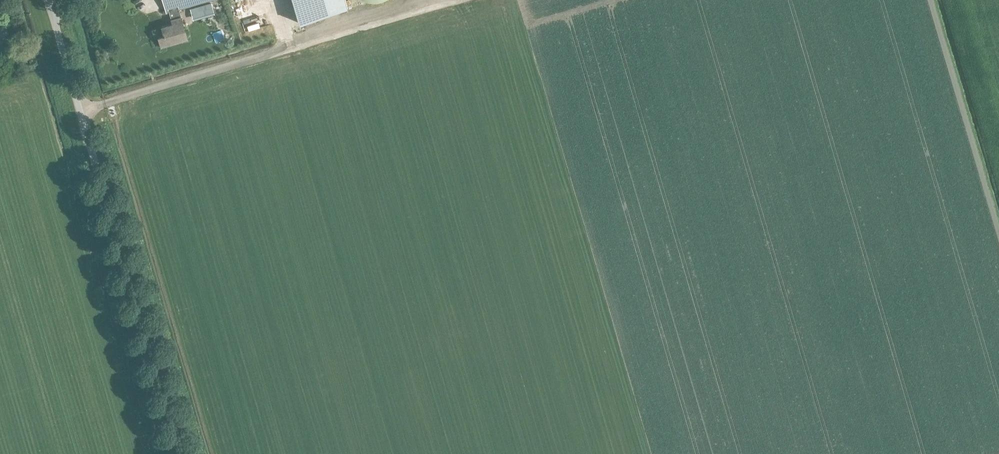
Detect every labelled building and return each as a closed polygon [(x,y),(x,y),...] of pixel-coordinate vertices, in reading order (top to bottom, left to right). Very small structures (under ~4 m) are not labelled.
[(167,13),(169,12),(179,9),(210,0),(163,0),(167,13)] [(299,23),(347,9),(345,0),(293,0),(299,23)] [(214,16),(210,4),(205,6),(209,18),(214,16)] [(188,39),(179,9),(169,12),(172,20),(173,23),(161,27),(163,35),(158,36),(161,47),(188,39)] [(251,35),(249,27),(242,29),(244,37),(251,35)]
